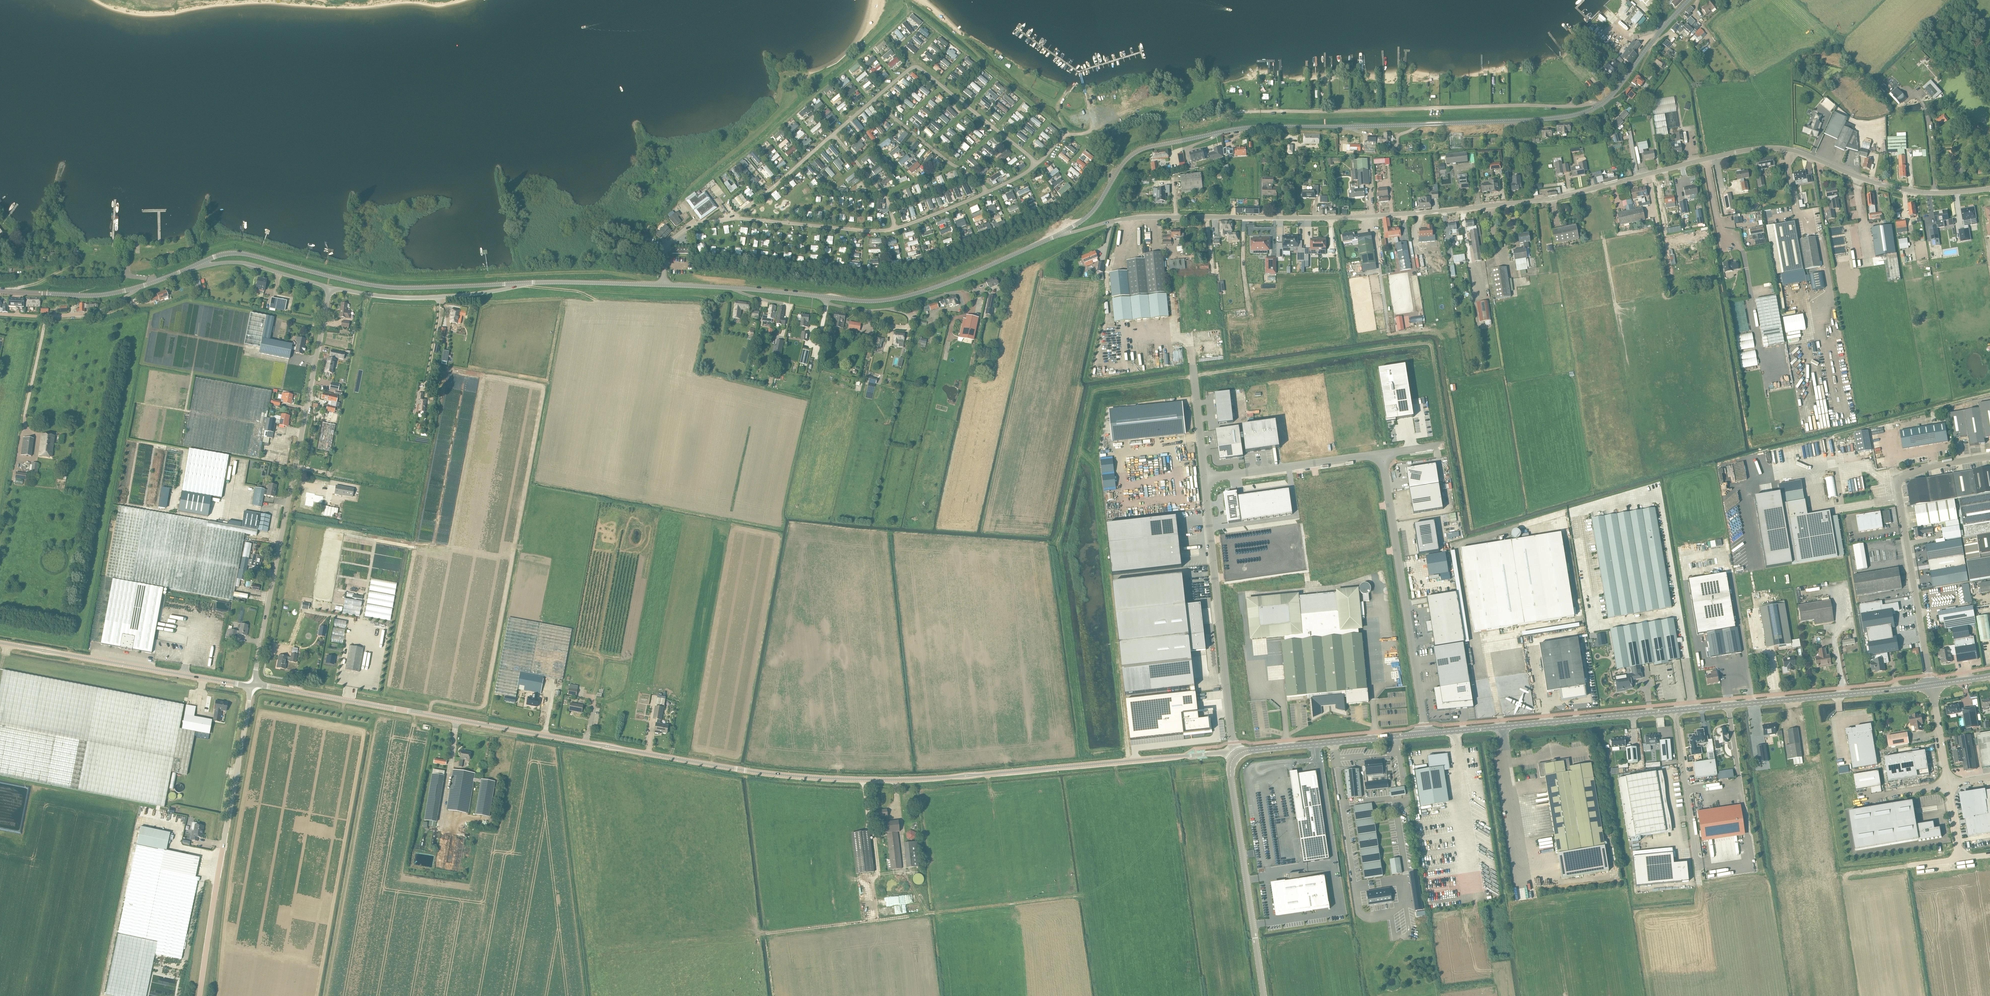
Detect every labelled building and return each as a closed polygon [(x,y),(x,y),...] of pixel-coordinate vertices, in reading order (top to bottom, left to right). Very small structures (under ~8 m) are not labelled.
[(1705,13),(1707,15),(1711,11),(1717,7),(1712,1),(1702,9),(1705,13)] [(1684,15),(1688,18),(1691,15),(1690,13),(1694,10),(1690,6),(1685,11),(1686,13),(1684,15)] [(1631,21),(1636,25),(1644,15),(1639,11),(1631,21)] [(908,20),(917,28),(923,22),(914,13),(908,20)] [(1700,26),(1690,17),(1686,21),(1696,31),(1700,26)] [(905,22),(902,24),(905,28),(904,29),(905,31),(907,30),(910,34),(913,31),(905,22)] [(1671,29),(1675,33),(1677,30),(1679,33),(1682,30),(1682,31),(1684,28),(1689,34),(1693,30),(1687,23),(1685,26),(1681,23),(1680,25),(1678,23),(1676,24),(1676,23),(1671,29)] [(1697,44),(1703,38),(1701,36),(1704,33),(1700,28),(1695,34),(1696,35),(1690,40),(1693,43),(1695,42),(1697,44)] [(923,29),(920,32),(928,38),(930,35),(923,29)] [(940,37),(937,40),(940,43),(939,44),(942,47),(943,45),(946,47),(949,44),(940,37)] [(884,41),(876,47),(879,51),(882,48),(883,50),(886,48),(885,46),(887,44),(884,41)] [(909,44),(906,47),(914,54),(917,50),(912,46),(913,45),(909,41),(908,43),(909,44)] [(1633,41),(1630,46),(1627,43),(1625,46),(1634,53),(1640,45),(1636,42),(1636,43),(1633,41)] [(1699,49),(1701,51),(1709,44),(1707,42),(1699,49)] [(933,45),(931,48),(936,52),(935,54),(937,56),(938,54),(941,51),(933,45)] [(1624,63),(1627,64),(1628,63),(1630,64),(1636,55),(1634,53),(1625,46),(1618,56),(1625,61),(1624,63)] [(955,60),(958,56),(949,49),(946,53),(955,60)] [(891,50),(882,57),(885,60),(890,55),(892,57),(894,55),(893,53),(891,50)] [(926,52),(924,55),(927,57),(926,58),(929,60),(930,59),(933,61),(935,59),(926,52)] [(868,67),(877,59),(874,56),(865,64),(868,67)] [(897,57),(888,65),(892,68),(901,60),(897,57)] [(966,60),(965,62),(970,65),(968,68),(971,70),(975,64),(969,60),(970,59),(967,57),(965,60),(966,60)] [(1608,65),(1604,70),(1613,77),(1617,71),(1616,70),(1620,65),(1620,64),(1621,65),(1623,62),(1619,57),(1616,61),(1615,60),(1611,67),(1608,65)] [(1655,63),(1663,69),(1667,63),(1659,57),(1655,63)] [(859,62),(850,69),(853,73),(862,66),(859,62)] [(936,65),(933,68),(941,75),(944,72),(938,67),(939,66),(937,65),(936,65)] [(873,69),(870,71),(874,75),(882,68),(879,66),(875,70),(874,69),(873,69)] [(960,66),(957,68),(963,73),(961,74),(964,76),(965,75),(966,76),(968,73),(960,66)] [(1916,75),(1924,83),(1929,78),(1922,70),(1916,75)] [(866,71),(856,79),(859,82),(868,75),(866,71)] [(913,73),(910,76),(915,80),(914,81),(917,83),(917,82),(918,82),(920,79),(913,73)] [(953,73),(950,75),(952,77),(951,78),(954,81),(955,79),(958,82),(960,79),(953,73)] [(986,85),(989,82),(981,74),(977,77),(986,85)] [(1652,86),(1655,83),(1652,80),(1654,78),(1651,75),(1647,81),(1650,83),(1652,86)] [(1632,83),(1636,86),(1637,84),(1641,87),(1641,86),(1642,86),(1645,82),(1644,82),(1644,81),(1637,76),(1632,83)] [(840,84),(844,88),(851,82),(848,78),(840,84)] [(905,80),(903,84),(909,89),(911,85),(905,80)] [(974,81),(970,85),(979,93),(982,89),(974,81)] [(997,83),(994,85),(1000,90),(997,94),(999,96),(1002,92),(1003,92),(1005,90),(997,83)] [(832,84),(824,92),(826,94),(829,91),(831,93),(834,90),(832,89),(834,87),(832,84)] [(1926,89),(1925,90),(1932,98),(1933,97),(1938,92),(1935,88),(1936,87),(1934,85),(1933,86),(1931,84),(1926,89)] [(898,85),(895,89),(901,94),(904,91),(898,85)] [(964,91),(972,99),(975,95),(967,88),(964,91)] [(1628,96),(1628,97),(1630,98),(1634,94),(1632,92),(1631,92),(1632,91),(1629,88),(1623,95),(1626,98),(1628,96)] [(990,90),(988,93),(993,97),(991,99),(994,101),(998,97),(990,90)] [(1900,104),(1907,98),(1899,90),(1893,96),(1900,104)] [(834,103),(842,96),(840,93),(832,100),(834,103)] [(889,93),(887,95),(890,98),(889,99),(892,101),(893,100),(894,101),(897,98),(889,93)] [(921,102),(923,98),(914,93),(912,96),(921,102)] [(854,98),(851,100),(854,105),(863,98),(860,94),(854,99),(854,98)] [(945,103),(947,100),(941,94),(938,97),(945,103)] [(1012,107),(1016,103),(1007,95),(1003,99),(1012,107)] [(1674,97),(1651,100),(1653,115),(1676,112),(1674,97)] [(911,107),(913,104),(906,98),(904,101),(911,107)] [(983,98),(981,101),(985,104),(984,106),(986,107),(987,109),(991,104),(983,98)] [(815,111),(824,104),(820,100),(811,107),(815,111)] [(935,109),(938,105),(931,100),(928,103),(935,109)] [(836,109),(839,112),(848,104),(846,101),(836,109)] [(1005,114),(1009,111),(1002,104),(998,107),(1005,114)] [(1024,104),(1022,106),(1027,110),(1026,112),(1028,114),(1029,113),(1030,113),(1032,110),(1024,104)] [(873,106),(870,108),(876,117),(880,115),(873,106)] [(922,109),(929,117),(932,114),(925,107),(922,109)] [(953,117),(956,114),(949,107),(946,110),(953,117)] [(806,108),(799,114),(801,117),(806,113),(807,114),(809,112),(808,111),(809,111),(806,108)] [(823,119),(832,112),(829,108),(820,115),(823,119)] [(1617,128),(1623,122),(1622,121),(1628,114),(1625,111),(1612,124),(1617,128)] [(996,112),(993,115),(999,121),(1003,118),(996,112)] [(1016,114),(1023,121),(1026,118),(1019,112),(1016,114)] [(1857,146),(1856,133),(1852,131),(1854,127),(1845,123),(1847,119),(1834,113),(1826,131),(1839,137),(1835,146),(1845,150),(1846,147),(1858,151),(1857,146)] [(864,114),(862,116),(865,119),(863,121),(865,123),(867,122),(868,124),(871,121),(864,114)] [(915,114),(913,117),(921,124),(924,121),(915,114)] [(1665,114),(1653,116),(1656,137),(1668,135),(1665,114)] [(1945,114),(1936,121),(1939,125),(1944,122),(1945,122),(1949,119),(1945,114)] [(943,115),(940,118),(946,123),(949,120),(943,115)] [(813,116),(806,122),(807,124),(811,121),(812,123),(814,121),(813,120),(815,118),(813,116)] [(1033,117),(1031,121),(1040,127),(1043,122),(1033,117)] [(967,118),(964,121),(969,125),(968,126),(971,128),(974,124),(967,118)] [(1011,118),(1008,121),(1015,127),(1018,124),(1011,118)] [(1805,125),(1802,133),(1807,134),(1807,135),(1814,137),(1817,138),(1819,130),(1817,129),(1820,122),(1814,120),(1811,127),(1805,125)] [(859,128),(861,131),(864,129),(859,122),(853,126),(856,130),(859,128)] [(789,129),(787,131),(790,134),(799,126),(796,123),(792,126),(790,125),(787,127),(789,129)] [(814,133),(822,126),(820,123),(812,130),(814,133)] [(1557,132),(1561,132),(1561,133),(1562,133),(1562,135),(1567,135),(1567,131),(1571,131),(1571,123),(1557,124),(1557,132)] [(1025,125),(1023,127),(1032,134),(1034,132),(1028,128),(1030,126),(1028,124),(1026,126),(1025,125)] [(1050,125),(1047,128),(1052,131),(1050,133),(1053,135),(1054,134),(1056,135),(1059,132),(1050,125)] [(846,128),(853,137),(856,134),(849,126),(846,128)] [(877,129),(882,135),(886,132),(881,126),(877,129)] [(952,134),(955,138),(958,135),(950,128),(946,132),(950,136),(952,134)] [(977,129),(974,133),(981,139),(983,136),(978,132),(980,130),(977,129)] [(1542,129),(1542,134),(1542,139),(1549,138),(1549,136),(1552,136),(1551,129),(1542,129)] [(781,130),(773,137),(775,140),(781,135),(782,137),(784,135),(783,133),(781,130)] [(797,141),(806,134),(803,131),(795,139),(797,141)] [(870,131),(866,133),(872,141),(875,139),(870,131)] [(906,131),(897,141),(901,144),(909,134),(906,131)] [(1020,132),(1017,135),(1025,142),(1028,139),(1020,132)] [(1042,132),(1040,135),(1044,138),(1043,140),(1045,142),(1046,140),(1049,142),(1051,139),(1042,132)] [(1378,138),(1379,145),(1385,145),(1385,143),(1391,143),(1391,142),(1393,142),(1393,136),(1390,136),(1390,132),(1384,133),(1384,138),(1378,138)] [(1678,145),(1672,146),(1673,153),(1682,152),(1680,141),(1683,141),(1682,133),(1676,134),(1677,142),(1678,145)] [(1304,142),(1320,143),(1320,135),(1304,134),(1304,142)] [(949,146),(952,142),(943,135),(940,138),(949,146)] [(1888,137),(1888,150),(1907,149),(1906,136),(1888,137)] [(994,137),(991,141),(999,148),(1002,145),(994,137)] [(803,144),(801,146),(803,149),(812,142),(809,139),(806,142),(804,140),(802,142),(803,144)] [(860,139),(851,147),(856,153),(864,146),(861,143),(863,142),(860,139)] [(889,139),(880,145),(882,149),(887,145),(888,147),(891,144),(890,143),(891,142),(889,139)] [(1041,148),(1044,145),(1039,139),(1034,145),(1036,147),(1039,145),(1041,148)] [(786,140),(778,146),(781,149),(785,145),(787,147),(789,144),(788,143),(786,140)] [(918,141),(910,148),(912,151),(920,144),(918,141)] [(1863,141),(1861,148),(1869,150),(1871,143),(1863,141)] [(964,142),(960,147),(966,152),(970,148),(964,142)] [(1647,142),(1638,144),(1639,151),(1643,150),(1644,153),(1643,153),(1645,160),(1655,158),(1653,151),(1648,152),(1647,149),(1648,149),(1647,142)] [(1365,143),(1364,152),(1376,152),(1376,143),(1365,143)] [(771,145),(764,152),(767,156),(775,149),(771,145)] [(786,153),(790,156),(798,149),(795,145),(786,153)] [(830,146),(825,149),(829,155),(834,152),(830,146)] [(899,146),(889,153),(891,157),(901,150),(899,146)] [(1215,153),(1210,154),(1211,159),(1222,157),(1220,147),(1214,149),(1215,153)] [(918,152),(916,154),(918,156),(920,158),(926,151),(923,149),(920,153),(918,152)] [(1154,160),(1169,158),(1168,149),(1153,151),(1154,160)] [(1866,158),(1868,153),(1868,151),(1861,149),(1859,156),(1866,158)] [(1002,154),(997,158),(1000,162),(1003,160),(1003,161),(1011,154),(1008,150),(1003,155),(1002,154)] [(1083,154),(1092,161),(1095,158),(1086,150),(1083,154)] [(1202,150),(1190,154),(1192,162),(1204,158),(1202,150)] [(757,161),(758,163),(762,161),(757,151),(754,153),(758,160),(757,161)] [(978,152),(976,154),(980,158),(979,159),(981,161),(984,157),(978,152)] [(1068,163),(1071,159),(1062,152),(1059,156),(1068,163)] [(778,153),(769,160),(772,163),(781,156),(778,153)] [(823,162),(826,158),(822,153),(818,157),(823,162)] [(926,165),(935,156),(932,153),(923,162),(926,165)] [(1446,160),(1447,164),(1468,162),(1467,157),(1467,153),(1446,155),(1446,160)] [(870,154),(861,161),(863,164),(869,159),(874,165),(877,162),(870,154)] [(908,154),(899,162),(902,166),(911,158),(908,154)] [(976,168),(980,164),(971,156),(967,160),(976,168)] [(1904,156),(1899,156),(1900,178),(1907,178),(1906,160),(1905,160),(1904,156)] [(1016,157),(1008,164),(1010,167),(1019,160),(1016,157)] [(1755,160),(1756,165),(1757,170),(1758,170),(1759,172),(1763,172),(1762,169),(1768,168),(1768,166),(1775,165),(1774,157),(1755,160)] [(1559,175),(1563,175),(1563,173),(1569,172),(1568,167),(1568,164),(1563,165),(1562,161),(1561,161),(1561,158),(1555,159),(1556,163),(1556,169),(1557,174),(1558,174),(1559,175)] [(778,171),(787,164),(785,160),(775,167),(778,171)] [(889,160),(884,164),(890,173),(893,171),(889,167),(892,165),(889,160)] [(1079,160),(1077,163),(1082,166),(1080,168),(1082,170),(1085,166),(1079,160)] [(1367,160),(1357,160),(1358,171),(1357,171),(1353,171),(1353,181),(1359,180),(1359,186),(1360,186),(1360,190),(1354,190),(1355,198),(1365,197),(1364,190),(1363,186),(1369,185),(1367,160)] [(1863,168),(1870,170),(1870,169),(1873,170),(1874,165),(1872,165),(1872,161),(1865,160),(1863,168)] [(741,163),(737,166),(744,174),(747,171),(745,168),(748,165),(744,161),(741,164),(741,163)] [(918,162),(910,170),(913,174),(921,165),(918,162)] [(1586,162),(1578,163),(1579,167),(1572,169),(1573,177),(1585,175),(1584,171),(1587,170),(1586,162)] [(765,163),(759,168),(762,172),(768,167),(765,163)] [(1016,168),(1013,170),(1017,174),(1025,166),(1023,163),(1017,169),(1016,168)] [(737,179),(741,177),(737,167),(733,169),(737,179)] [(1057,168),(1048,176),(1050,179),(1060,171),(1057,168)] [(1071,168),(1069,171),(1077,178),(1080,175),(1071,168)] [(766,178),(773,173),(771,169),(763,174),(766,178)] [(1747,182),(1745,182),(1744,182),(1743,179),(1749,178),(1748,171),(1736,173),(1738,180),(1740,180),(1743,192),(1749,191),(1747,182)] [(1806,178),(1805,171),(1794,173),(1795,181),(1799,180),(1800,184),(1812,182),(1810,175),(1807,176),(1807,177),(1806,178)] [(1597,179),(1598,184),(1603,182),(1604,183),(1618,179),(1617,175),(1614,176),(1614,174),(1612,173),(1608,174),(1607,176),(1608,178),(1603,179),(1602,176),(1596,178),(1597,179)] [(1181,176),(1183,194),(1203,191),(1201,174),(1181,176)] [(942,175),(938,177),(942,187),(946,185),(942,175)] [(890,182),(892,185),(895,182),(890,176),(880,184),(883,187),(890,182)] [(1512,177),(1513,185),(1511,185),(1511,186),(1512,191),(1519,190),(1519,188),(1521,187),(1521,184),(1520,176),(1512,177)] [(1053,181),(1050,183),(1052,185),(1054,188),(1062,182),(1059,179),(1054,183),(1053,181)] [(1272,184),(1274,184),(1274,179),(1263,179),(1263,184),(1268,184),(1268,189),(1263,189),(1263,196),(1277,196),(1277,188),(1272,188),(1272,184)] [(1458,184),(1459,189),(1469,188),(1468,183),(1468,179),(1458,180),(1458,184)] [(1499,192),(1498,187),(1497,180),(1489,181),(1490,184),(1482,184),(1483,192),(1490,191),(1491,193),(1499,192)] [(727,181),(724,183),(731,193),(734,191),(737,188),(734,184),(731,187),(727,181)] [(968,196),(973,193),(967,183),(962,186),(968,196)] [(1068,185),(1059,192),(1062,195),(1070,188),(1068,185)] [(1166,202),(1166,194),(1170,194),(1170,186),(1165,186),(1165,189),(1153,189),(1153,198),(1156,198),(1156,203),(1163,203),(1163,202),(1166,202)] [(1302,190),(1302,193),(1302,198),(1315,198),(1315,196),(1318,196),(1318,186),(1314,186),(1314,190),(1302,190)] [(1684,188),(1685,193),(1686,195),(1690,195),(1691,200),(1698,198),(1697,193),(1696,186),(1684,188)] [(1645,187),(1638,189),(1640,198),(1641,198),(1642,202),(1642,203),(1645,203),(1644,197),(1647,196),(1645,187)] [(1028,188),(1017,193),(1019,196),(1029,191),(1028,188)] [(1378,188),(1379,194),(1377,194),(1378,197),(1379,197),(1380,202),(1389,201),(1388,192),(1388,188),(1378,188)] [(1638,189),(1631,190),(1633,199),(1640,198),(1638,189)] [(1840,209),(1836,189),(1826,190),(1827,197),(1828,201),(1831,200),(1833,210),(1840,209)] [(944,194),(949,204),(954,201),(949,191),(944,194)] [(1437,191),(1429,192),(1429,196),(1432,196),(1432,199),(1439,199),(1438,193),(1437,191)] [(1012,192),(1005,195),(1008,201),(1011,199),(1012,201),(1015,200),(1012,192)] [(717,208),(714,204),(706,193),(700,198),(696,194),(686,201),(694,211),(695,210),(697,213),(696,214),(699,217),(702,215),(704,218),(717,208)] [(737,208),(747,201),(741,194),(732,201),(737,208)] [(895,194),(892,195),(896,206),(901,204),(900,200),(898,201),(895,194)] [(1727,210),(1733,209),(1731,194),(1724,195),(1727,210)] [(1877,219),(1876,213),(1874,194),(1868,195),(1870,214),(1869,215),(1869,219),(1877,219)] [(1023,197),(1026,204),(1035,200),(1033,196),(1029,197),(1029,195),(1023,197)] [(1420,209),(1431,208),(1430,197),(1423,198),(1423,201),(1419,201),(1420,209)] [(936,202),(933,204),(931,198),(926,200),(930,210),(938,207),(936,202)] [(1627,212),(1618,214),(1620,226),(1645,220),(1643,208),(1634,210),(1632,205),(1631,200),(1622,202),(1624,207),(1626,206),(1627,212)] [(682,203),(677,207),(682,214),(687,210),(682,203)] [(1908,205),(1909,209),(1911,219),(1915,218),(1914,216),(1917,215),(1915,203),(1908,205)] [(994,205),(986,209),(989,215),(997,212),(994,205)] [(977,206),(969,209),(971,214),(979,211),(977,206)] [(1964,229),(1959,230),(1961,242),(1971,240),(1969,228),(1968,225),(1972,225),(1971,220),(1977,219),(1975,207),(1961,209),(1963,221),(1964,229)] [(1834,210),(1826,212),(1828,220),(1835,219),(1834,210)] [(669,218),(672,222),(675,226),(681,221),(678,217),(680,215),(677,211),(669,218)] [(1947,211),(1934,213),(1936,222),(1948,220),(1947,211)] [(949,219),(937,223),(938,227),(950,223),(949,219)] [(964,219),(955,222),(957,229),(966,226),(964,219)] [(1401,236),(1400,228),(1391,229),(1389,219),(1383,220),(1383,224),(1385,238),(1401,236)] [(1475,262),(1482,261),(1476,226),(1474,227),(1473,220),(1465,221),(1467,228),(1467,232),(1470,231),(1475,262)] [(1654,220),(1646,221),(1647,222),(1644,223),(1645,224),(1644,224),(1644,225),(1639,226),(1640,228),(1640,229),(1648,228),(1655,227),(1654,220)] [(1896,222),(1898,233),(1901,233),(1907,231),(1906,220),(1897,222),(1896,222)] [(1782,274),(1804,270),(1805,270),(1801,245),(1800,240),(1799,240),(1795,221),(1773,225),(1782,274)] [(1232,223),(1221,222),(1221,230),(1222,230),(1222,234),(1222,235),(1222,236),(1223,236),(1224,236),(1225,235),(1225,234),(1225,230),(1228,230),(1228,240),(1238,240),(1238,234),(1232,234),(1232,230),(1232,223)] [(1456,223),(1448,224),(1449,231),(1452,230),(1453,234),(1457,234),(1457,237),(1461,236),(1460,230),(1457,231),(1456,230),(1457,230),(1456,223)] [(665,225),(656,235),(659,239),(662,236),(665,239),(672,231),(669,229),(669,228),(665,225)] [(1554,244),(1579,239),(1576,225),(1551,230),(1554,244)] [(1420,237),(1419,237),(1419,243),(1435,242),(1435,236),(1433,236),(1432,229),(1431,226),(1428,226),(1428,229),(1420,229),(1420,237)] [(1896,253),(1892,226),(1877,228),(1872,228),(1876,256),(1896,253)] [(1930,228),(1932,240),(1939,239),(1937,226),(1930,228)] [(1759,240),(1762,239),(1765,238),(1765,235),(1761,236),(1761,234),(1764,233),(1763,227),(1750,229),(1751,235),(1758,234),(1759,240)] [(1163,245),(1168,245),(1172,245),(1172,240),(1172,238),(1176,238),(1176,239),(1184,239),(1184,234),(1181,234),(1181,230),(1171,231),(1171,236),(1163,236),(1163,245)] [(1521,275),(1526,274),(1526,269),(1527,269),(1526,258),(1527,258),(1525,249),(1529,248),(1528,242),(1530,241),(1529,233),(1518,235),(1520,243),(1523,243),(1524,249),(1513,250),(1515,260),(1517,271),(1520,270),(1521,275)] [(962,234),(958,235),(962,244),(974,239),(972,235),(963,238),(962,234)] [(1376,263),(1372,239),(1371,234),(1353,237),(1352,234),(1343,235),(1344,242),(1352,240),(1353,245),(1358,244),(1362,265),(1376,263)] [(1283,244),(1277,244),(1277,256),(1283,256),(1283,251),(1288,251),(1290,251),(1290,237),(1283,237),(1283,244)] [(1800,240),(1801,245),(1805,270),(1820,267),(1815,237),(1800,240)] [(1252,240),(1252,251),(1270,251),(1270,239),(1252,240)] [(1909,248),(1908,244),(1907,239),(1899,240),(1900,250),(1909,248)] [(1401,270),(1411,269),(1407,242),(1396,243),(1401,270)] [(1098,258),(1097,256),(1095,252),(1082,257),(1085,264),(1086,267),(1093,264),(1092,260),(1098,258)] [(1163,252),(1144,254),(1145,259),(1148,294),(1166,293),(1163,252)] [(1425,252),(1417,253),(1420,269),(1428,267),(1427,264),(1425,252)] [(1464,255),(1453,256),(1454,264),(1460,263),(1460,264),(1462,263),(1466,262),(1464,255)] [(1888,282),(1901,280),(1897,256),(1891,257),(1891,260),(1885,261),(1888,282)] [(1276,258),(1266,258),(1266,274),(1276,274),(1276,258)] [(1127,261),(1128,271),(1130,296),(1148,294),(1145,259),(1127,261)] [(1184,259),(1168,261),(1170,271),(1186,269),(1184,259)] [(1483,270),(1482,261),(1475,262),(1475,264),(1474,264),(1475,271),(1483,270)] [(1723,263),(1725,273),(1733,271),(1733,270),(1738,269),(1737,262),(1731,264),(1731,262),(1723,263)] [(1492,270),(1497,299),(1511,297),(1510,287),(1512,287),(1511,279),(1509,280),(1507,267),(1492,270)] [(1128,271),(1110,273),(1112,298),(1130,296),(1128,271)] [(1822,273),(1809,275),(1812,290),(1824,288),(1822,273)] [(999,284),(995,277),(986,281),(989,288),(999,284)] [(256,290),(255,294),(258,295),(258,293),(263,294),(264,292),(265,285),(266,280),(258,279),(257,284),(256,290)] [(168,298),(167,296),(165,291),(162,292),(162,293),(159,294),(159,293),(157,294),(158,296),(159,299),(160,302),(168,298)] [(1167,294),(1113,299),(1115,322),(1169,317),(1167,294)] [(958,301),(957,300),(956,295),(947,298),(949,303),(950,308),(959,305),(958,301)] [(988,303),(986,314),(992,315),(993,310),(995,297),(989,296),(988,303)] [(1756,299),(1764,347),(1784,344),(1776,296),(1756,299)] [(40,306),(40,297),(27,298),(27,306),(40,306)] [(8,307),(16,307),(16,311),(20,312),(20,310),(23,310),(23,308),(24,299),(9,298),(8,307)] [(271,298),(269,309),(275,310),(285,312),(287,301),(271,298)] [(746,308),(749,308),(750,303),(735,301),(735,307),(735,311),(734,315),(740,316),(741,312),(741,308),(746,308)] [(1476,303),(1480,322),(1491,321),(1488,301),(1476,303)] [(98,303),(84,303),(80,303),(80,309),(76,309),(76,312),(85,312),(85,309),(98,308),(98,303)] [(347,304),(341,303),(340,317),(350,318),(350,311),(346,311),(347,308),(348,308),(349,307),(349,305),(347,304)] [(772,322),(772,320),(775,320),(776,312),(775,311),(776,306),(770,305),(768,316),(763,315),(762,321),(772,322)] [(783,319),(784,313),(785,308),(779,307),(777,324),(785,326),(786,319),(783,319)] [(450,322),(457,324),(460,324),(463,314),(460,313),(460,311),(452,309),(451,314),(452,315),(450,322)] [(292,345),(270,340),(274,318),(251,313),(244,345),(260,348),(259,354),(281,358),(289,359),(290,355),(291,349),(296,350),(295,353),(302,354),(303,349),(305,350),(305,347),(304,347),(305,339),(297,337),(296,342),(297,342),(297,345),(296,346),(296,348),(292,347),(292,345)] [(835,313),(833,322),(832,326),(840,327),(840,323),(844,324),(845,319),(844,319),(845,315),(835,313)] [(1803,314),(1783,318),(1786,333),(1805,329),(1803,314)] [(798,319),(798,321),(801,321),(801,322),(800,326),(805,327),(808,327),(808,326),(809,322),(808,322),(809,316),(802,315),(798,315),(798,319)] [(977,319),(967,317),(963,337),(973,339),(977,319)] [(860,331),(861,323),(849,321),(848,329),(860,331)] [(894,333),(893,340),(893,345),(901,345),(901,341),(904,341),(905,334),(894,333)] [(1753,333),(1735,335),(1736,350),(1754,348),(1753,333)] [(920,337),(919,343),(921,343),(920,347),(926,348),(927,340),(922,339),(922,337),(920,337)] [(783,341),(777,340),(774,355),(779,356),(783,341)] [(1143,366),(1143,353),(1137,353),(1137,349),(1131,349),(1132,358),(1129,358),(1129,365),(1140,365),(1140,366),(1143,366)] [(803,350),(800,362),(806,363),(808,353),(805,353),(806,351),(803,350)] [(1737,353),(1739,368),(1758,366),(1756,350),(1737,353)] [(328,359),(325,373),(326,373),(326,375),(329,376),(330,373),(332,374),(335,360),(336,357),(344,359),(345,353),(331,351),(330,356),(332,356),(331,359),(328,359)] [(1406,365),(1378,370),(1386,419),(1387,419),(1387,421),(1414,417),(1406,365)] [(267,418),(272,391),(195,377),(183,444),(260,458),(263,442),(268,443),(269,438),(272,438),(273,432),(275,423),(280,424),(279,425),(287,427),(288,420),(289,420),(290,416),(281,414),(280,420),(274,419),(275,416),(270,416),(270,418),(267,418)] [(1230,392),(1215,394),(1218,424),(1234,422),(1230,392)] [(419,406),(417,406),(416,414),(419,414),(419,412),(425,412),(426,405),(426,400),(422,400),(423,393),(419,393),(419,399),(420,400),(419,406)] [(283,403),(286,403),(291,404),(293,395),(285,394),(285,397),(282,397),(281,400),(284,401),(283,403)] [(327,415),(324,414),(318,450),(330,452),(338,414),(336,414),(334,414),(338,397),(323,394),(321,398),(328,400),(331,401),(330,406),(327,405),(326,412),(328,412),(327,415)] [(1979,404),(1980,409),(1963,411),(1967,436),(1969,436),(1970,446),(1986,443),(1985,439),(1989,438),(1989,402),(1979,404)] [(1166,405),(1111,411),(1114,441),(1170,435),(1170,436),(1185,434),(1182,404),(1166,405)] [(1249,420),(1273,417),(1272,405),(1247,408),(1249,420)] [(1963,411),(1949,414),(1953,434),(1954,438),(1967,436),(1963,411)] [(1276,422),(1242,426),(1246,453),(1280,448),(1276,422)] [(1900,431),(1902,444),(1903,449),(1948,442),(1945,424),(1900,431)] [(1227,428),(1216,430),(1218,448),(1220,460),(1243,457),(1242,445),(1239,427),(1227,428)] [(1868,431),(1854,433),(1857,453),(1872,450),(1868,431)] [(52,457),(55,436),(42,434),(39,455),(52,457)] [(34,439),(23,438),(21,455),(31,457),(34,439)] [(1832,442),(1833,454),(1847,453),(1845,441),(1832,442)] [(1781,462),(1825,455),(1823,442),(1779,449),(1781,462)] [(182,492),(178,511),(208,517),(211,497),(221,498),(229,456),(189,449),(181,492),(182,492)] [(1196,459),(1186,459),(1187,470),(1194,469),(1195,471),(1192,471),(1192,476),(1197,475),(1196,459)] [(1436,465),(1407,469),(1410,489),(1413,513),(1443,509),(1439,485),(1436,465)] [(1989,493),(1989,468),(1971,471),(1976,496),(1989,493)] [(1952,474),(1956,499),(1976,496),(1971,471),(1952,474)] [(16,472),(16,474),(15,478),(25,480),(27,473),(16,472)] [(1803,490),(1810,485),(1802,474),(1795,479),(1803,490)] [(1941,501),(1956,499),(1952,474),(1937,477),(1941,501)] [(1922,479),(1926,504),(1941,501),(1937,477),(1922,479)] [(1926,504),(1922,479),(1912,481),(1907,486),(1911,506),(1926,504)] [(267,495),(267,496),(274,497),(276,486),(269,484),(268,490),(255,488),(252,506),(261,507),(263,495),(267,495)] [(353,488),(336,485),(334,492),(352,495),(353,488)] [(168,489),(162,487),(158,507),(164,509),(165,504),(164,504),(166,496),(167,497),(168,489)] [(1190,502),(1202,501),(1202,489),(1189,489),(1190,496),(1190,502)] [(1802,491),(1780,495),(1782,505),(1792,565),(1836,557),(1830,517),(1829,512),(1807,516),(1804,501),(1802,491)] [(315,494),(306,492),(306,497),(305,505),(313,506),(314,501),(322,503),(323,496),(315,495),(315,494)] [(1237,493),(1225,495),(1229,524),(1241,522),(1240,510),(1238,497),(1237,493)] [(1777,494),(1754,498),(1766,569),(1788,565),(1792,565),(1782,505),(1780,495),(1780,494),(1777,494)] [(1989,533),(1989,494),(1959,500),(1961,508),(1965,537),(1989,533)] [(1257,495),(1251,496),(1252,508),(1259,507),(1257,495)] [(1244,496),(1238,497),(1240,510),(1246,509),(1244,496)] [(1251,496),(1244,496),(1246,509),(1252,508),(1251,496)] [(1915,507),(1918,526),(1941,523),(1958,520),(1955,500),(1915,507)] [(1291,503),(1285,504),(1286,516),(1293,516),(1291,503)] [(1285,504),(1278,505),(1280,517),(1286,516),(1285,504)] [(103,634),(101,644),(152,653),(163,591),(165,591),(165,588),(233,600),(234,597),(238,597),(238,599),(237,602),(245,603),(245,600),(242,599),(242,598),(247,599),(248,595),(234,593),(235,587),(237,579),(241,557),(245,533),(241,533),(242,527),(241,527),(239,526),(229,524),(227,524),(222,523),(217,522),(213,522),(185,517),(119,506),(106,578),(112,579),(103,634)] [(321,515),(321,516),(337,518),(338,508),(322,506),(321,515)] [(1265,506),(1259,507),(1261,520),(1267,519),(1265,506)] [(1272,506),(1265,506),(1267,519),(1273,518),(1272,506)] [(1259,507),(1252,508),(1254,520),(1261,520),(1259,507)] [(1252,508),(1246,509),(1248,521),(1254,520),(1252,508)] [(1591,519),(1599,563),(1608,618),(1671,608),(1655,508),(1591,519)] [(1246,509),(1240,510),(1241,522),(1248,521),(1246,509)] [(245,511),(242,527),(241,533),(245,533),(252,535),(257,536),(258,530),(267,532),(270,516),(245,511)] [(1883,524),(1891,523),(1889,511),(1857,516),(1859,532),(1883,528),(1883,524)] [(1177,517),(1107,525),(1112,575),(1182,567),(1177,517)] [(1941,523),(1944,540),(1961,538),(1958,520),(1941,523)] [(1434,521),(1414,525),(1419,554),(1439,550),(1434,521)] [(1934,532),(1933,527),(1921,529),(1914,530),(1916,539),(1927,537),(1926,533),(1934,532)] [(1461,549),(1474,633),(1574,617),(1561,533),(1461,549)] [(1989,556),(1989,534),(1977,536),(1963,539),(1967,560),(1989,556)] [(1961,540),(1926,545),(1933,587),(1968,581),(1961,540)] [(1866,569),(1863,544),(1853,545),(1856,570),(1866,569)] [(1446,553),(1426,556),(1429,576),(1449,573),(1446,553)] [(253,555),(252,560),(251,566),(255,567),(256,567),(259,568),(261,560),(262,561),(262,557),(257,556),(253,555)] [(1967,562),(1970,581),(1989,578),(1989,558),(1967,562)] [(1899,568),(1894,569),(1854,575),(1858,596),(1902,588),(1899,568)] [(1726,574),(1690,580),(1696,617),(1699,634),(1735,628),(1732,611),(1726,574)] [(1183,575),(1113,583),(1120,643),(1125,695),(1195,687),(1193,669),(1191,651),(1206,650),(1204,634),(1201,604),(1186,605),(1183,575)] [(372,578),(369,590),(395,594),(397,583),(372,578)] [(1980,584),(1980,587),(1980,589),(1981,592),(1981,593),(1982,593),(1989,592),(1989,582),(1981,584),(1980,584)] [(1362,594),(1363,594),(1363,601),(1369,601),(1369,594),(1369,593),(1370,593),(1370,592),(1371,591),(1371,590),(1371,589),(1371,588),(1371,587),(1370,586),(1370,585),(1369,585),(1369,584),(1368,584),(1367,583),(1366,583),(1365,583),(1364,583),(1363,583),(1363,584),(1362,584),(1361,585),(1360,585),(1360,586),(1360,587),(1359,588),(1359,589),(1359,590),(1360,591),(1360,592),(1361,592),(1361,593),(1362,594)] [(1298,595),(1248,600),(1252,639),(1284,636),(1285,642),(1282,642),(1287,692),(1287,697),(1307,695),(1307,698),(1310,698),(1309,695),(1313,695),(1313,698),(1311,698),(1313,718),(1322,714),(1321,707),(1335,705),(1336,709),(1345,712),(1344,695),(1347,695),(1348,700),(1360,700),(1369,703),(1367,690),(1367,685),(1362,634),(1359,635),(1358,629),(1361,628),(1358,590),(1337,591),(1338,593),(1298,596),(1298,595)] [(369,591),(367,603),(393,607),(395,595),(369,591)] [(1431,622),(1426,623),(1428,633),(1433,632),(1435,647),(1465,642),(1457,593),(1427,598),(1431,622)] [(345,599),(343,613),(359,616),(362,602),(345,599)] [(1815,624),(1833,621),(1829,600),(1798,606),(1801,622),(1814,619),(1815,624)] [(1898,603),(1883,605),(1882,601),(1860,605),(1865,633),(1890,629),(1895,628),(1892,614),(1896,613),(1895,611),(1900,610),(1898,603)] [(1785,603),(1760,608),(1767,648),(1778,646),(1791,644),(1785,603)] [(367,604),(365,616),(390,620),(393,608),(367,604)] [(1943,611),(1938,612),(1940,622),(1944,621),(1945,629),(1950,628),(1976,624),(1973,606),(1956,609),(1956,607),(1948,608),(1949,610),(1943,611)] [(1977,618),(1981,642),(1989,640),(1989,629),(1988,616),(1977,618)] [(541,693),(544,676),(563,680),(572,629),(509,618),(495,693),(516,697),(518,685),(530,687),(529,691),(541,693)] [(335,619),(333,626),(345,629),(346,621),(335,619)] [(1616,670),(1632,667),(1639,666),(1680,659),(1677,643),(1683,642),(1682,638),(1677,639),(1675,631),(1673,619),(1610,630),(1616,670)] [(232,627),(228,626),(226,638),(235,640),(236,634),(247,636),(248,630),(247,630),(248,625),(241,624),(239,632),(237,631),(231,630),(232,627)] [(185,643),(187,627),(177,626),(177,630),(158,627),(157,630),(159,630),(158,640),(185,643)] [(320,626),(318,636),(325,637),(327,627),(320,626)] [(1944,650),(1939,651),(1940,656),(1941,656),(1942,664),(1943,663),(1947,663),(1952,662),(1951,656),(1957,655),(1958,663),(1978,659),(1977,655),(1974,637),(1973,637),(1970,637),(1968,626),(1952,628),(1953,634),(1954,640),(1955,645),(1949,646),(1949,649),(1944,650)] [(345,629),(333,627),(330,642),(342,644),(345,629)] [(1707,633),(1711,657),(1726,655),(1741,652),(1737,628),(1722,630),(1717,631),(1707,633)] [(1890,629),(1867,632),(1869,642),(1868,642),(1871,655),(1881,654),(1882,659),(1883,658),(1883,659),(1888,658),(1887,653),(1888,653),(1898,651),(1896,637),(1893,638),(1892,628),(1890,629)] [(1540,644),(1547,692),(1560,690),(1562,700),(1586,696),(1584,686),(1585,686),(1578,638),(1540,644)] [(1434,689),(1438,711),(1474,707),(1464,643),(1434,648),(1440,688),(1434,689)] [(350,646),(346,665),(345,670),(359,672),(363,648),(350,646)] [(1825,656),(1824,649),(1818,650),(1819,657),(1816,658),(1817,667),(1830,665),(1829,655),(1825,656)] [(290,662),(295,663),(297,655),(292,654),(291,658),(287,657),(279,655),(278,662),(279,662),(278,668),(277,667),(277,668),(285,669),(287,661),(290,661),(290,662)] [(328,656),(326,663),(333,664),(335,657),(328,656)] [(1783,668),(1784,673),(1789,672),(1789,671),(1794,670),(1793,666),(1795,666),(1794,658),(1783,659),(1785,667),(1783,668)] [(1883,658),(1882,659),(1873,660),(1874,662),(1871,663),(1872,668),(1875,668),(1876,672),(1885,671),(1883,659),(1883,658)] [(1631,680),(1641,678),(1639,666),(1632,667),(1634,675),(1623,677),(1623,676),(1615,677),(1617,692),(1622,691),(1622,690),(1632,688),(1631,680)] [(0,686),(0,775),(165,807),(171,772),(187,775),(194,736),(208,739),(212,720),(194,717),(196,707),(187,705),(182,729),(180,729),(184,705),(3,670),(0,686)] [(1706,676),(1708,684),(1718,682),(1716,671),(1711,672),(1712,676),(1706,676)] [(570,685),(569,688),(568,695),(577,696),(578,686),(570,685)] [(1196,692),(1126,700),(1130,740),(1210,731),(1209,718),(1199,719),(1198,712),(1197,701),(1196,692)] [(528,697),(528,699),(527,704),(533,705),(533,706),(537,707),(539,699),(537,699),(538,695),(533,694),(532,698),(528,697)] [(666,705),(667,697),(658,695),(657,704),(666,705)] [(216,701),(214,709),(215,709),(213,721),(220,722),(222,711),(226,711),(227,703),(223,702),(223,703),(221,702),(216,701)] [(571,703),(570,706),(569,710),(570,711),(570,710),(574,711),(582,713),(583,705),(571,703)] [(1951,706),(1946,707),(1947,716),(1958,714),(1958,716),(1964,715),(1966,727),(1962,728),(1959,728),(1960,733),(1966,732),(1972,731),(1971,728),(1978,727),(1975,707),(1971,708),(1971,709),(1967,710),(1967,708),(1963,709),(1963,711),(1960,712),(1960,710),(1959,705),(1954,706),(1954,707),(1951,707),(1951,706)] [(656,723),(655,728),(655,733),(660,733),(660,732),(667,734),(668,725),(660,724),(660,720),(661,720),(663,708),(655,707),(653,718),(657,719),(657,723),(656,723)] [(1921,715),(1918,716),(1917,715),(1913,716),(1909,717),(1911,726),(1914,725),(1915,732),(1923,730),(1921,724),(1923,724),(1921,715)] [(1763,725),(1763,730),(1764,737),(1769,737),(1768,733),(1775,732),(1774,724),(1763,725)] [(1846,730),(1848,741),(1853,769),(1878,765),(1872,731),(1873,731),(1871,724),(1856,727),(1856,729),(1852,729),(1846,730)] [(1785,746),(1787,760),(1793,759),(1794,765),(1803,764),(1797,728),(1787,730),(1790,745),(1785,746)] [(1726,734),(1725,729),(1718,730),(1718,735),(1716,735),(1717,740),(1715,741),(1716,749),(1720,748),(1720,743),(1727,742),(1727,739),(1728,739),(1728,737),(1729,737),(1728,736),(1728,733),(1726,734)] [(1689,735),(1691,745),(1691,744),(1692,749),(1691,749),(1692,755),(1701,753),(1701,748),(1697,748),(1696,744),(1708,742),(1707,736),(1704,737),(1703,730),(1697,731),(1697,735),(1695,735),(1689,735)] [(1887,736),(1889,747),(1909,744),(1908,733),(1887,736)] [(1989,767),(1989,733),(1977,735),(1982,768),(1989,767)] [(1658,735),(1646,736),(1646,742),(1646,745),(1650,744),(1650,745),(1651,746),(1655,746),(1655,745),(1655,744),(1659,743),(1659,740),(1658,735)] [(1959,735),(1954,736),(1956,745),(1960,744),(1961,750),(1963,762),(1964,767),(1965,771),(1976,769),(1976,764),(1973,750),(1971,736),(1964,737),(1959,738),(1959,735)] [(1610,740),(1610,745),(1611,745),(1612,748),(1626,746),(1625,738),(1611,739),(1611,740),(1610,740)] [(1670,740),(1660,741),(1662,762),(1672,761),(1670,740)] [(1766,745),(1756,746),(1759,763),(1768,762),(1766,745)] [(1636,747),(1626,748),(1627,763),(1628,763),(1638,762),(1636,747)] [(1961,750),(1953,752),(1955,764),(1963,762),(1961,750)] [(470,760),(471,753),(461,751),(460,759),(459,766),(462,767),(463,759),(470,760)] [(1925,751),(1885,757),(1889,782),(1929,775),(1925,751)] [(1430,769),(1415,771),(1421,807),(1449,802),(1444,771),(1450,770),(1448,754),(1428,757),(1430,769)] [(1551,761),(1538,764),(1539,768),(1541,777),(1545,777),(1548,794),(1549,799),(1550,804),(1550,809),(1551,814),(1552,819),(1553,824),(1554,830),(1558,854),(1562,879),(1609,871),(1605,846),(1592,769),(1591,764),(1570,767),(1569,758),(1556,761),(1556,760),(1551,761)] [(1365,766),(1363,767),(1363,771),(1366,771),(1366,777),(1383,775),(1383,769),(1382,765),(1382,760),(1373,761),(1365,762),(1365,766)] [(1715,760),(1708,761),(1703,762),(1693,763),(1695,779),(1705,777),(1717,775),(1715,760)] [(1843,767),(1838,768),(1839,770),(1840,774),(1849,772),(1848,766),(1843,767)] [(1348,798),(1362,797),(1359,769),(1345,771),(1348,798)] [(453,770),(452,775),(447,810),(468,813),(473,782),(481,783),(476,814),(489,817),(496,782),(481,779),(481,780),(474,779),(475,773),(453,770)] [(1719,779),(1733,777),(1732,770),(1718,772),(1719,779)] [(1298,774),(1290,775),(1303,863),(1329,859),(1316,771),(1298,774)] [(1661,771),(1618,778),(1628,838),(1671,831),(1661,771)] [(1854,775),(1856,790),(1871,788),(1872,793),(1876,793),(1876,792),(1878,792),(1878,793),(1882,792),(1881,786),(1879,771),(1854,775)] [(432,774),(431,779),(425,820),(437,822),(444,776),(432,774)] [(1388,780),(1365,783),(1366,791),(1389,789),(1388,780)] [(1404,786),(1390,789),(1391,797),(1405,795),(1404,786)] [(1965,818),(1967,829),(1966,829),(1967,835),(1968,835),(1968,837),(1989,833),(1989,790),(1985,791),(1989,814),(1965,818)] [(1973,793),(1964,794),(1961,798),(1963,807),(1965,818),(1989,814),(1985,791),(1973,793)] [(1942,837),(1940,828),(1935,829),(1934,822),(1917,825),(1913,801),(1849,812),(1856,850),(1919,840),(1919,841),(1942,837)] [(1372,803),(1354,806),(1365,879),(1383,876),(1372,803)] [(1739,808),(1699,814),(1702,840),(1744,834),(1739,808)] [(875,811),(875,816),(876,819),(883,818),(883,820),(880,820),(880,823),(883,823),(885,834),(887,833),(890,859),(887,860),(888,870),(902,868),(898,832),(900,832),(898,821),(888,822),(887,810),(875,811)] [(192,829),(194,830),(194,832),(192,832),(190,840),(197,841),(198,837),(201,838),(201,837),(202,831),(203,831),(204,826),(197,825),(197,824),(197,823),(193,822),(192,823),(191,828),(192,829)] [(106,995),(108,995),(146,995),(154,957),(155,954),(182,960),(184,947),(198,881),(199,881),(200,878),(198,878),(195,877),(199,858),(198,857),(166,851),(170,833),(141,826),(137,845),(118,933),(106,995)] [(916,830),(905,832),(907,840),(917,838),(916,830)] [(851,833),(852,838),(856,874),(874,872),(869,831),(851,833)] [(917,841),(904,843),(906,868),(920,866),(917,841)] [(1673,853),(1633,857),(1636,886),(1689,881),(1687,862),(1673,863),(1673,853)] [(1400,858),(1390,859),(1392,875),(1402,873),(1400,858)] [(920,876),(920,875),(920,874),(919,873),(918,872),(917,871),(915,870),(913,871),(912,871),(912,872),(911,873),(910,875),(910,876),(910,877),(911,879),(913,880),(915,880),(916,880),(917,880),(918,879),(919,878),(919,877),(920,876)] [(1285,882),(1274,883),(1279,914),(1304,910),(1312,909),(1312,911),(1313,911),(1312,910),(1329,907),(1329,909),(1330,909),(1329,903),(1325,876),(1300,880),(1300,878),(1299,874),(1299,873),(1300,873),(1288,875),(1289,881),(1287,882),(1285,882),(1285,881),(1285,882)] [(1389,889),(1367,892),(1369,905),(1391,901),(1389,889)] [(915,902),(915,895),(899,896),(899,900),(903,900),(903,903),(908,903),(908,902),(915,902)]
